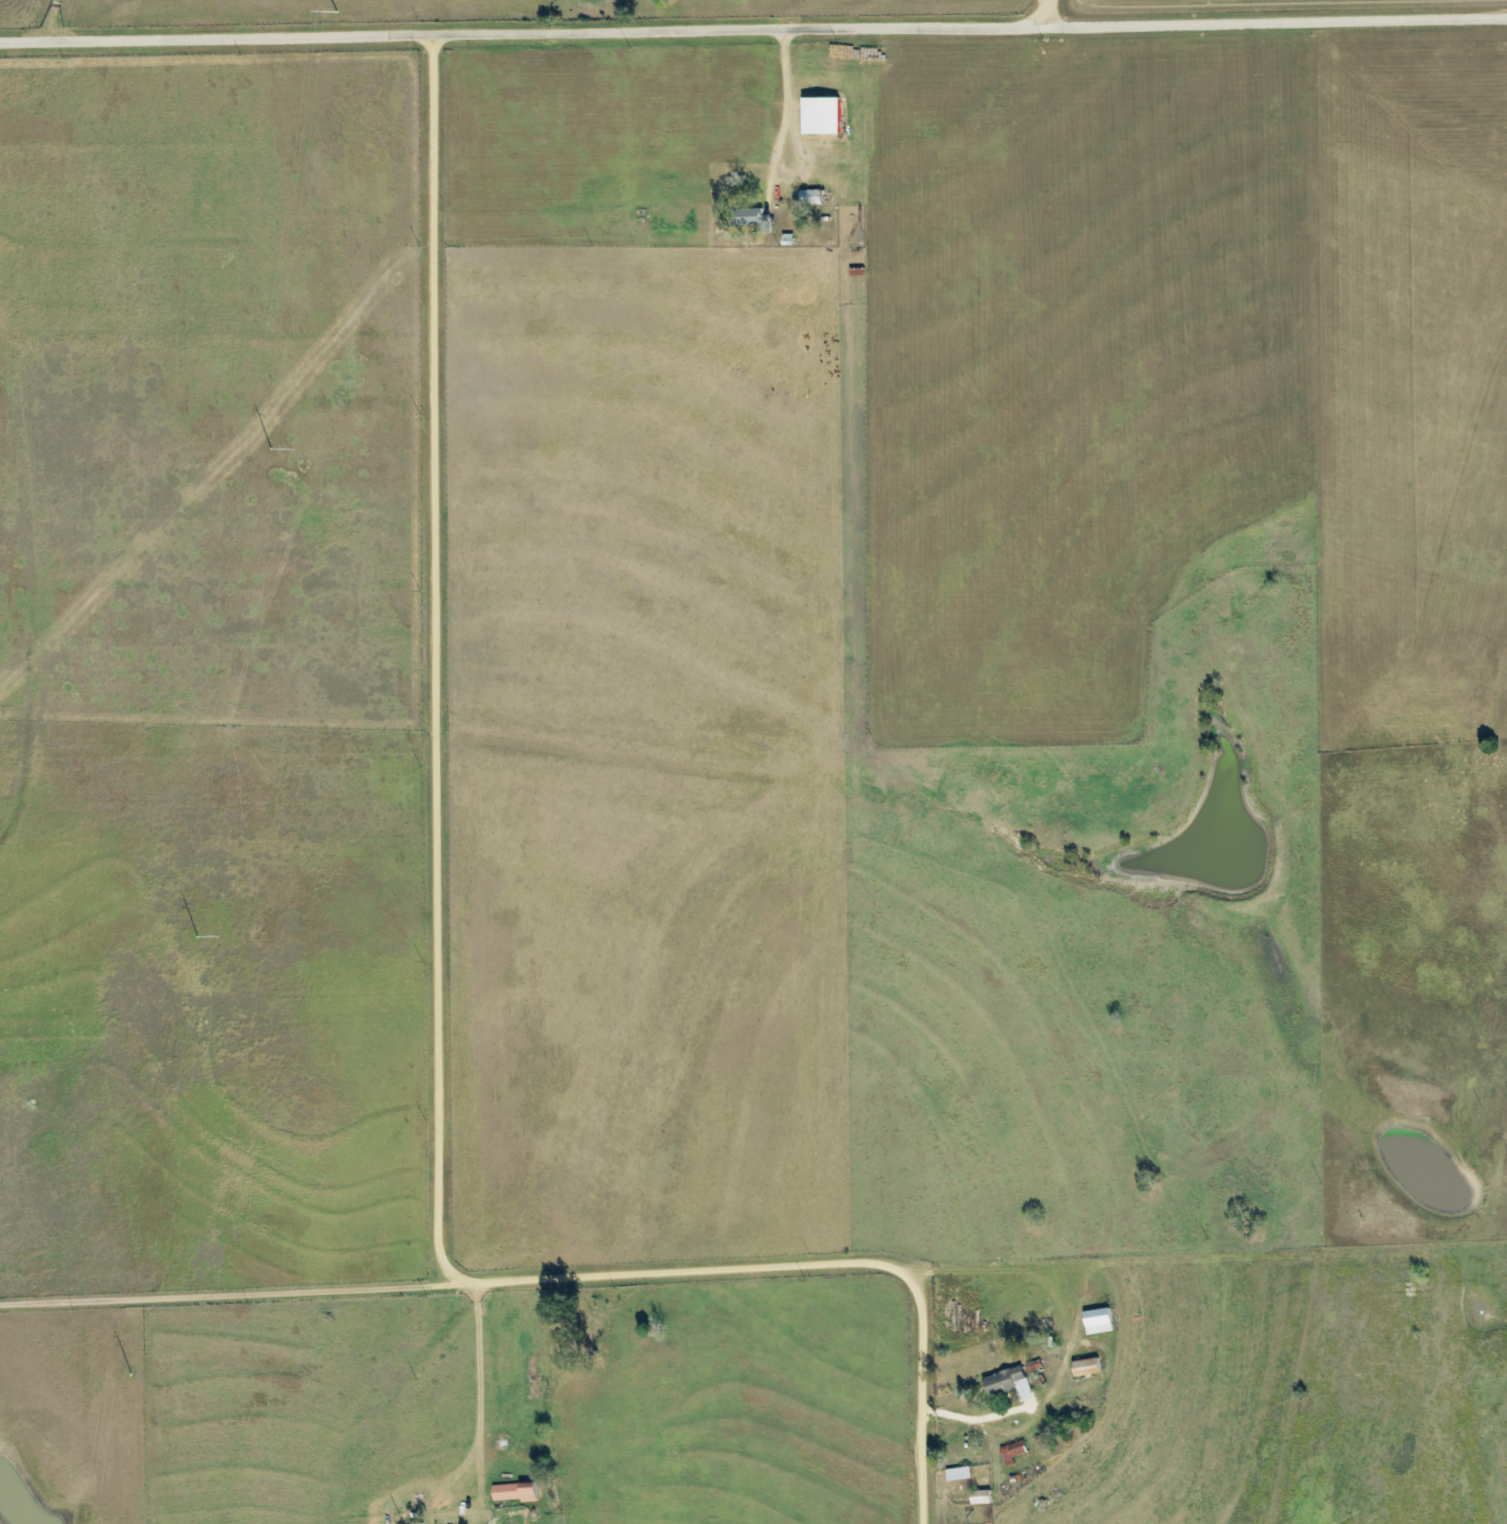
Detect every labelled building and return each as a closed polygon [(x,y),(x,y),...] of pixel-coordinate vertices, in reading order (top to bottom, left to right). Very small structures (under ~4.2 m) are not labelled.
[(803,134),(839,134),(839,97),(803,98),(803,134)] [(822,204),(822,190),(801,190),(801,204),(822,204)] [(763,208),(734,209),(734,225),(763,224),(763,208)] [(1088,1335),(1114,1331),(1110,1307),(1084,1312),(1088,1335)] [(1100,1373),(1098,1358),(1073,1362),(1075,1377),(1100,1373)] [(989,1398),(1017,1390),(1021,1403),(1033,1399),(1023,1366),(983,1378),(989,1398)] [(1014,1463),(1012,1458),(1026,1452),(1022,1440),(1000,1448),(1007,1466),(1014,1463)] [(948,1481),(972,1477),(970,1468),(947,1472),(948,1481)] [(537,1502),(536,1483),(493,1484),(493,1500),(522,1500),(522,1502),(537,1502)]
